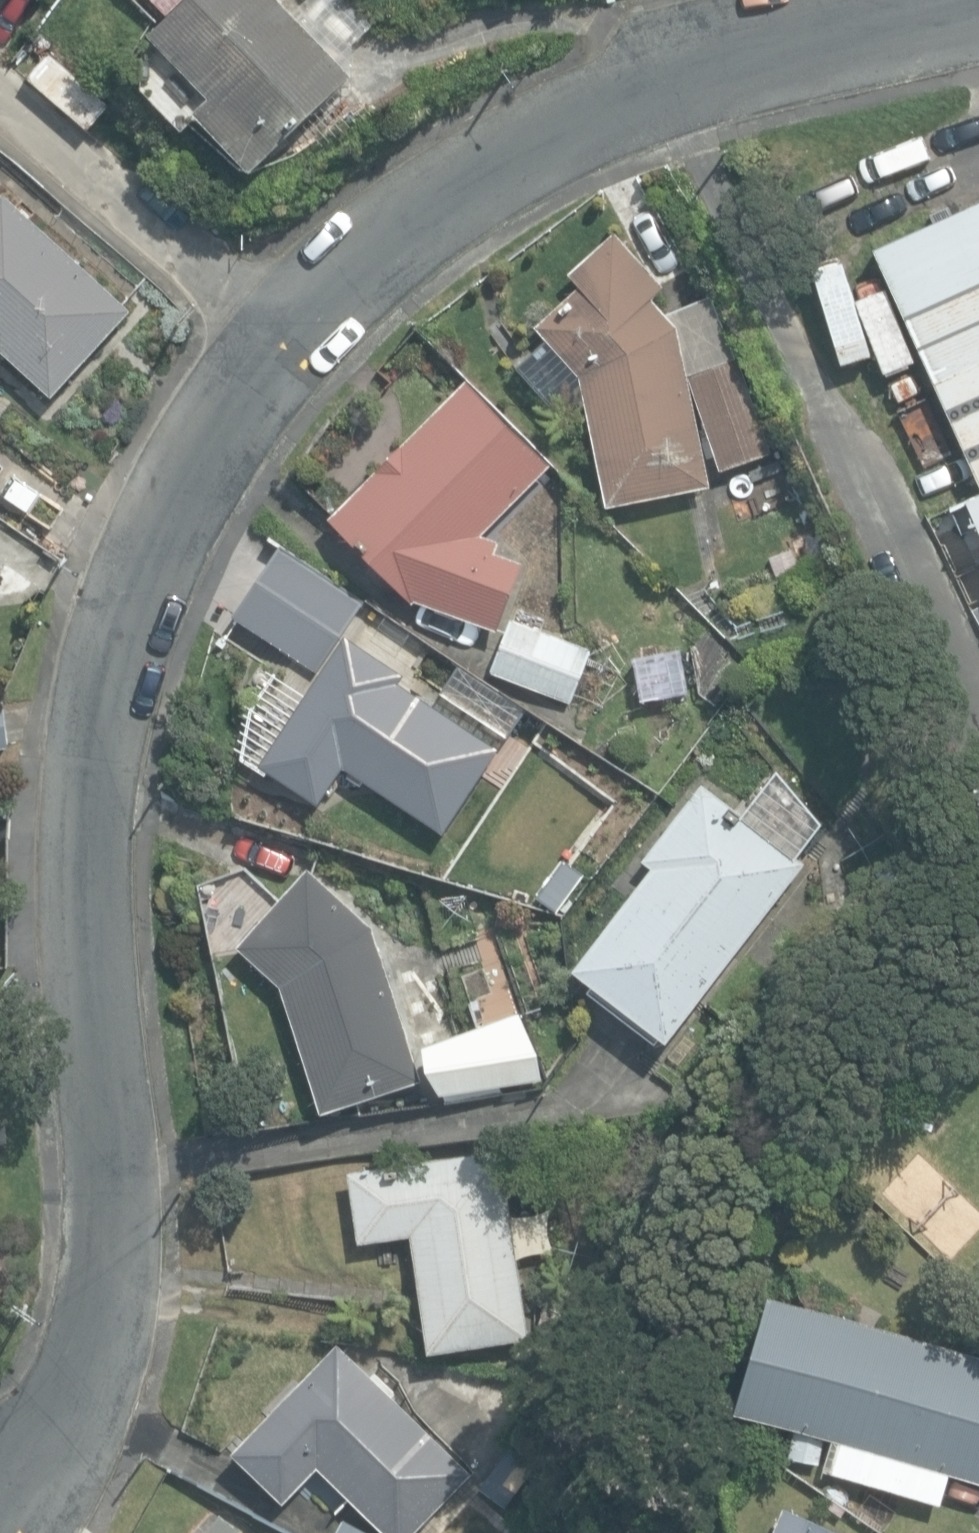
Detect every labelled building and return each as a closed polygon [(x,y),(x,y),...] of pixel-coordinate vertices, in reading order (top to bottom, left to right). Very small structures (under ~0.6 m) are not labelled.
[(251,170),(351,75),(337,60),(374,25),(350,0),(306,0),(293,13),(280,0),(154,0),(168,15),(148,34),(209,99),(195,112),(251,170)] [(52,396),(131,310),(2,192),(0,195),(0,353),(2,351),(52,396)] [(978,476),(978,200),(875,247),(978,476)] [(679,326),(666,312),(652,296),(664,286),(616,232),(569,273),(580,285),(535,325),(579,374),(606,506),(709,485),(691,382),(679,326)] [(711,294),(666,312),(679,326),(691,382),(720,469),(772,452),(711,294)] [(410,600),(497,631),(522,561),(494,551),(499,539),(481,533),(551,465),(467,381),(328,517),(410,600)] [(966,499),(978,528),(978,493),(966,499)] [(242,574),(337,639),(363,600),(268,535),(242,574)] [(769,558),(776,576),(799,568),(792,549),(769,558)] [(490,670),(570,701),(590,648),(510,617),(490,670)] [(343,767),(443,833),(499,748),(400,682),(405,674),(346,634),(260,764),(318,803),(343,767)] [(9,745),(3,705),(0,706),(0,746),(9,745)] [(572,967),(665,1040),(805,862),(702,781),(641,859),(650,866),(572,967)] [(280,984),(321,1110),(423,1078),(374,924),(307,867),(238,944),(280,984)] [(432,1054),(446,1100),(519,1087),(501,1034),(432,1054)] [(409,1234),(427,1351),(528,1336),(500,1146),(347,1169),(358,1242),(409,1234)] [(940,1503),(949,1471),(978,1479),(978,1353),(768,1292),(734,1410),(830,1437),(821,1468),(940,1503)] [(297,1532),(411,1532),(469,1470),(403,1409),(410,1402),(373,1368),(369,1373),(337,1344),(235,1453),(279,1493),(260,1513),(297,1532)] [(480,1485),(506,1505),(537,1466),(510,1446),(480,1485)] [(782,1504),(769,1532),(853,1532),(782,1504)] [(222,1510),(201,1532),(246,1532),(222,1510)]
